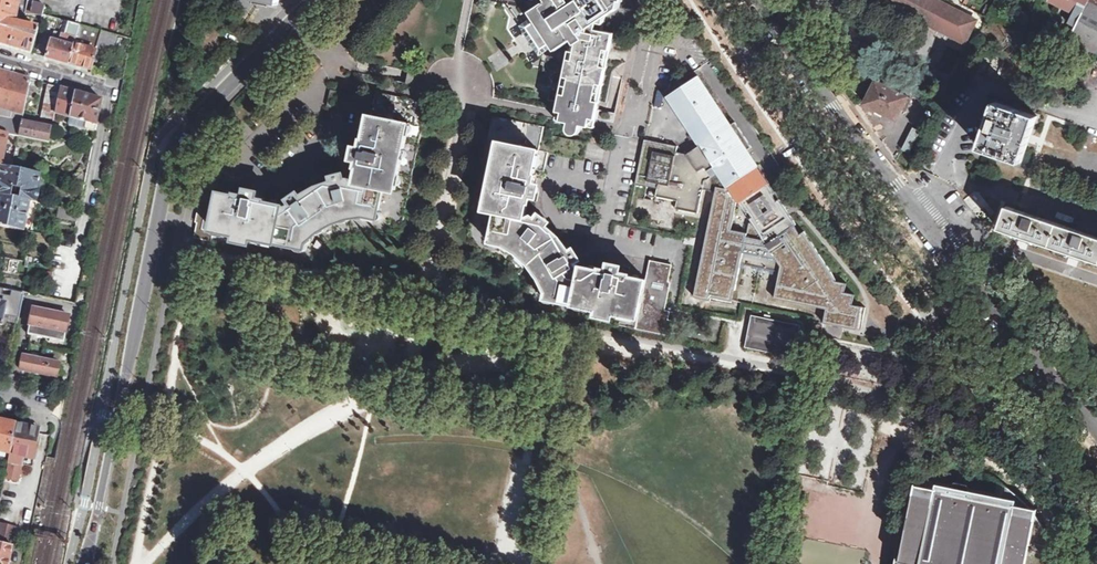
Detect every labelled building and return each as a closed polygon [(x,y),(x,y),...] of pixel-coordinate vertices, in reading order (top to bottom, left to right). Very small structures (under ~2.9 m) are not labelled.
[(39,29),(16,24),(18,13),(26,15),(27,12),(42,16),(43,14),(45,6),(26,0),(0,0),(0,44),(14,48),(32,53),(39,29)] [(537,0),(541,6),(544,10),(535,16),(520,26),(539,55),(554,46),(563,40),(566,43),(571,49),(562,89),(557,110),(597,119),(614,33),(603,30),(597,22),(583,0),(538,0),(537,0)] [(597,22),(620,8),(615,0),(583,0),(597,22)] [(620,8),(621,1),(624,1),(624,0),(615,0),(620,8)] [(938,0),(881,0),(965,43),(977,20),(938,0)] [(1089,0),(1050,0),(1050,1),(1073,12),(1068,22),(1076,26),(1089,0)] [(1093,5),(1096,0),(1089,0),(1076,26),(1067,43),(1096,54),(1096,7),(1093,5)] [(541,6),(533,12),(535,16),(544,10),(541,6)] [(96,52),(98,45),(113,49),(117,35),(80,24),(77,37),(74,46),(69,64),(91,70),(96,52)] [(74,46),(77,37),(62,33),(59,42),(52,40),(47,58),(69,64),(74,46)] [(554,46),(557,49),(566,43),(563,40),(554,46)] [(9,133),(9,134),(19,136),(20,136),(23,121),(28,96),(31,79),(0,70),(0,131),(9,133)] [(408,70),(405,83),(412,85),(415,72),(408,70)] [(682,83),(680,87),(668,95),(680,113),(683,111),(687,118),(685,120),(693,133),(701,145),(694,150),(696,154),(693,155),(692,155),(687,154),(677,152),(678,146),(652,140),(652,138),(646,137),(645,137),(645,139),(641,154),(636,184),(657,188),(656,196),(678,201),(676,209),(698,213),(703,189),(705,181),(718,171),(737,200),(745,211),(748,209),(753,217),(750,219),(753,223),(767,244),(779,236),(783,237),(784,232),(794,226),(797,224),(784,205),(780,199),(777,201),(772,193),(775,191),(762,173),(747,150),(752,147),(735,122),(731,125),(714,100),(711,102),(707,94),(710,93),(698,75),(697,76),(694,79),(686,84),(682,83)] [(31,79),(28,96),(36,97),(40,81),(31,79)] [(866,103),(897,119),(904,105),(907,107),(912,98),(902,93),(904,90),(899,88),(897,91),(877,81),(866,103)] [(56,113),(61,88),(48,84),(42,117),(55,120),(56,113)] [(69,117),(74,91),(70,90),(68,89),(62,88),(61,88),(56,113),(69,117)] [(409,193),(428,103),(376,92),(375,98),(331,89),(327,106),(371,115),(366,138),(364,138),(363,145),(362,149),(360,148),(358,149),(356,150),(355,152),(355,154),(357,156),(358,157),(360,158),(359,164),(361,165),(361,167),(358,182),(409,193)] [(102,99),(74,91),(69,117),(87,122),(85,129),(95,132),(102,99)] [(982,149),(1023,163),(1038,117),(998,103),(982,149)] [(612,121),(614,112),(601,109),(599,118),(612,121)] [(597,119),(557,110),(556,115),(555,119),(569,122),(582,125),(595,128),(596,123),(597,119)] [(474,206),(523,216),(525,215),(529,199),(533,197),(534,190),(535,190),(537,190),(539,190),(541,188),(540,189),(540,187),(539,185),(537,184),(534,183),(536,174),(534,174),(535,169),(545,170),(548,151),(583,157),(587,142),(551,135),(552,129),(492,116),(474,206)] [(20,136),(50,143),(53,128),(23,121),(20,136)] [(581,130),(582,125),(569,122),(568,127),(568,130),(570,131),(571,133),(575,133),(576,133),(578,132),(581,130)] [(913,127),(903,149),(910,152),(920,131),(913,127)] [(2,167),(9,134),(9,133),(0,131),(0,166),(1,166),(2,167)] [(16,194),(12,193),(12,190),(17,191),(18,186),(21,171),(13,169),(2,167),(1,166),(0,170),(0,195),(15,198),(16,194)] [(30,200),(37,202),(40,190),(38,189),(40,175),(21,171),(18,186),(22,187),(20,195),(16,194),(15,198),(30,200)] [(703,189),(716,192),(694,297),(731,304),(734,290),(735,290),(741,264),(780,272),(775,298),(827,309),(824,322),(827,323),(862,330),(866,307),(853,305),(855,294),(845,292),(847,283),(836,281),(837,279),(805,231),(800,234),(794,226),(784,232),(783,237),(779,236),(767,244),(753,223),(749,222),(747,233),(731,230),(737,200),(718,171),(705,181),(703,189)] [(319,252),(325,247),(330,244),(335,240),(341,237),(347,235),(355,232),(363,231),(371,230),(378,231),(386,232),(404,220),(409,193),(358,182),(352,181),(344,182),(344,180),(343,178),(342,177),(340,176),(337,177),(335,178),(335,180),(335,182),(336,184),(317,187),(302,197),(300,195),(298,195),(296,195),(294,196),(293,198),(293,201),(294,203),(287,208),(283,206),(283,205),(265,201),(266,199),(257,197),(258,195),(257,193),(256,191),(255,191),(253,190),(251,191),(248,193),(248,196),(241,194),(238,194),(237,195),(222,191),(212,241),(312,261),(319,252)] [(199,206),(196,222),(198,222),(195,237),(212,241),(222,191),(205,188),(203,195),(203,198),(200,198),(199,206)] [(241,194),(248,196),(248,193),(251,191),(253,190),(242,188),(241,194)] [(975,190),(963,200),(982,223),(994,213),(975,190)] [(9,226),(15,198),(0,195),(0,224),(9,226)] [(283,205),(283,206),(287,208),(294,203),(293,201),(293,198),(294,196),(286,201),(283,205)] [(25,229),(30,200),(15,198),(9,226),(25,229)] [(76,222),(78,210),(59,206),(57,218),(76,222)] [(647,279),(631,276),(631,274),(628,274),(621,272),(622,269),(621,268),(620,267),(619,266),(616,265),(614,266),(613,267),(612,269),(612,270),(604,269),(603,270),(585,266),(584,268),(579,267),(575,260),(577,259),(578,258),(578,256),(579,255),(578,253),(576,251),(575,251),(573,251),(571,252),(570,253),(558,236),(545,227),(546,225),(546,223),(546,221),(544,220),(543,219),(540,219),(538,220),(538,221),(537,222),(531,218),(523,216),(474,206),(469,234),(479,250),(483,252),(489,253),(495,256),(503,260),(509,264),(513,268),(518,272),(522,278),(528,285),(533,297),(537,308),(636,329),(647,279)] [(1007,207),(1000,229),(1024,238),(1030,240),(1070,253),(1076,255),(1081,257),(1096,262),(1096,237),(1007,207)] [(543,219),(534,213),(531,218),(537,222),(538,221),(538,220),(540,219),(543,219)] [(686,236),(685,238),(684,243),(692,245),(694,245),(695,238),(686,236)] [(579,255),(578,256),(578,258),(577,259),(575,260),(579,267),(584,268),(585,266),(584,262),(579,255)] [(668,298),(671,282),(669,281),(672,265),(650,260),(647,279),(636,329),(671,336),(674,320),(668,319),(670,311),(665,310),(668,298)] [(628,274),(629,268),(619,266),(620,267),(621,268),(622,269),(621,272),(628,274)] [(7,302),(21,305),(24,292),(9,289),(7,302)] [(0,301),(0,323),(3,324),(4,315),(19,318),(21,305),(7,302),(0,301)] [(28,334),(64,341),(69,315),(33,308),(28,334)] [(749,348),(750,346),(756,317),(757,315),(752,314),(752,316),(751,317),(745,345),(745,348),(749,348)] [(790,357),(791,354),(796,326),(797,323),(789,321),(786,321),(757,315),(756,317),(750,346),(749,348),(790,357)] [(795,356),(795,355),(801,327),(800,327),(801,324),(797,323),(796,326),(791,354),(790,357),(794,358),(795,356)] [(21,369),(57,377),(60,363),(23,356),(21,369)] [(4,422),(0,421),(0,452),(10,455),(16,424),(4,422)] [(16,424),(10,455),(8,463),(20,465),(22,458),(30,460),(33,460),(36,448),(40,429),(16,424)] [(30,460),(22,458),(20,465),(29,467),(30,460)] [(1056,553),(1052,542),(1046,531),(1041,521),(1036,514),(1037,509),(1031,507),(1020,497),(1010,488),(999,480),(996,493),(970,488),(969,484),(956,481),(953,485),(919,478),(914,486),(908,505),(903,524),(899,546),(896,563),(1059,563),(1056,553)] [(12,544),(16,529),(0,525),(0,542),(12,544)] [(0,542),(0,563),(10,563),(13,546),(0,542)]
